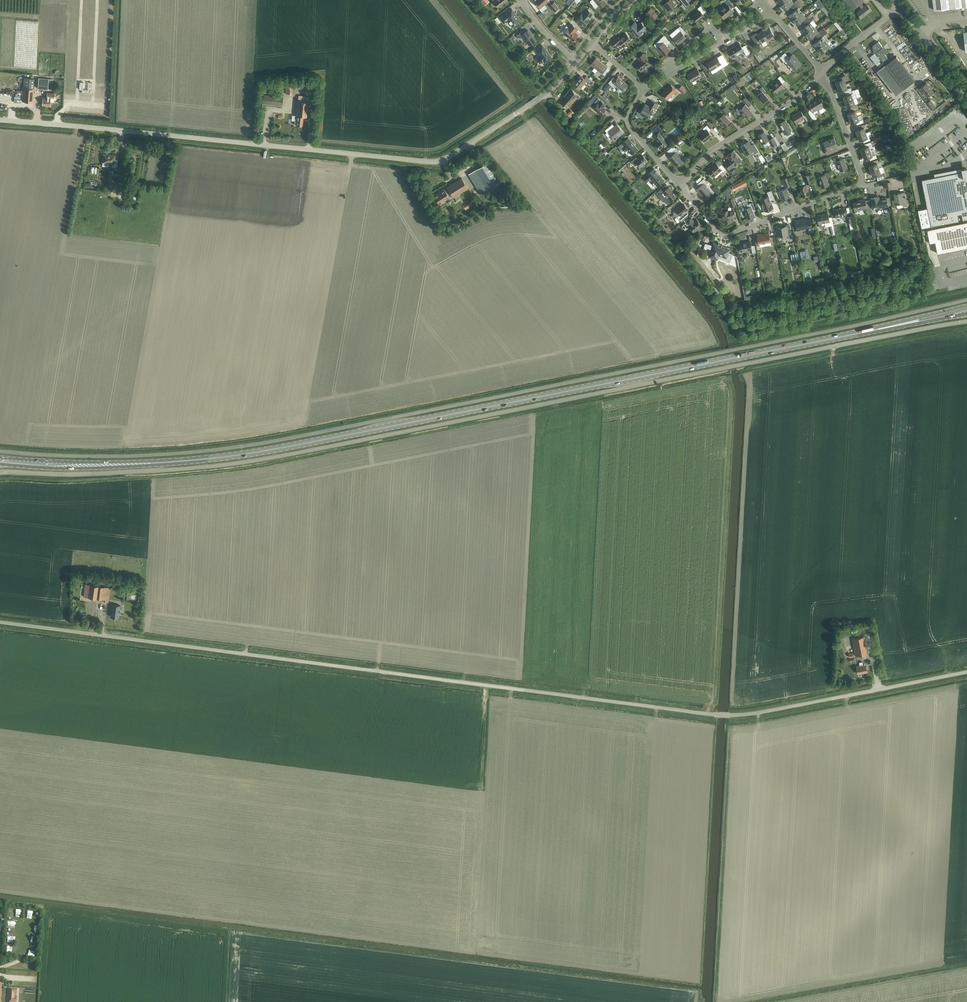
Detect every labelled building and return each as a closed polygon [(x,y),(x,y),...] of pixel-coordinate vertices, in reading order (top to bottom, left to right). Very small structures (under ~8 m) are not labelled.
[(535,1),(535,2),(540,8),(539,9),(542,11),(546,8),(544,5),(549,1),(549,0),(535,0),(535,1)] [(668,10),(676,4),(673,0),(669,0),(663,5),(668,10)] [(724,19),(733,11),(731,8),(734,6),(729,0),(728,0),(725,2),(727,4),(718,12),(724,19)] [(781,6),(785,10),(794,3),(791,0),(787,0),(781,6)] [(864,7),(861,3),(864,0),(844,0),(843,1),(849,8),(850,7),(852,9),(858,4),(861,9),(857,12),(861,18),(872,10),(867,4),(864,7)] [(933,10),(966,6),(966,0),(932,0),(933,10)] [(556,11),(557,12),(560,10),(558,8),(559,8),(554,2),(550,6),(555,11),(556,11)] [(692,17),(697,22),(704,16),(703,14),(707,11),(702,5),(698,8),(700,11),(692,17)] [(646,12),(652,20),(658,15),(651,8),(646,12)] [(793,20),(802,12),(798,8),(789,15),(793,20)] [(513,26),(521,21),(511,9),(500,18),(503,23),(508,19),(510,22),(510,24),(512,26),(513,26)] [(590,19),(589,19),(593,13),(588,9),(583,14),(582,14),(577,20),(585,25),(590,19)] [(802,12),(793,20),(797,25),(806,17),(802,12)] [(635,22),(629,27),(637,37),(643,32),(643,31),(646,28),(641,22),(638,25),(635,22)] [(805,35),(814,27),(810,22),(801,30),(805,35)] [(575,32),(577,28),(572,24),(569,28),(568,27),(564,33),(567,36),(570,39),(570,38),(573,41),(578,35),(575,32)] [(677,28),(670,35),(673,38),(678,44),(686,38),(683,34),(685,32),(680,26),(677,28)] [(761,43),(774,35),(769,27),(757,34),(756,32),(753,35),(756,41),(759,39),(761,43)] [(814,27),(805,35),(809,39),(818,32),(814,27)] [(529,45),(536,40),(528,30),(523,33),(522,31),(516,36),(518,38),(521,35),(529,45)] [(613,43),(611,44),(614,48),(615,46),(616,47),(620,43),(623,46),(631,39),(626,33),(620,39),(618,36),(612,42),(613,43)] [(657,48),(664,55),(670,50),(665,44),(667,41),(663,37),(660,39),(661,39),(658,42),(658,43),(660,45),(657,48)] [(817,49),(827,42),(823,37),(813,45),(817,49)] [(904,37),(897,43),(917,69),(924,63),(916,53),(915,54),(913,51),(911,53),(908,49),(910,47),(906,42),(907,41),(904,37)] [(827,42),(817,49),(821,54),(829,48),(831,50),(838,44),(836,42),(830,46),(827,42)] [(884,47),(883,48),(883,47),(879,42),(873,46),(874,53),(876,52),(879,56),(878,57),(877,56),(872,60),(875,64),(880,60),(879,58),(880,57),(883,62),(879,66),(880,68),(877,71),(895,95),(915,80),(897,56),(890,61),(885,54),(887,52),(886,48),(884,47)] [(745,45),(742,47),(739,43),(728,50),(733,57),(744,51),(746,55),(750,53),(745,45)] [(543,60),(545,63),(551,58),(542,45),(535,51),(539,56),(536,58),(539,63),(543,60)] [(636,65),(641,71),(650,63),(645,58),(646,57),(643,53),(638,57),(641,61),(636,65)] [(792,54),(789,57),(785,53),(780,57),(784,61),(786,60),(794,70),(801,64),(792,54)] [(722,59),(719,60),(717,57),(707,63),(711,70),(721,64),(722,66),(725,65),(722,59)] [(596,58),(591,64),(595,67),(592,70),(599,76),(601,73),(602,73),(607,67),(596,58)] [(702,70),(699,72),(697,69),(688,75),(692,82),(701,76),(703,78),(706,77),(702,70)] [(837,87),(845,84),(844,81),(848,79),(847,77),(845,78),(844,75),(837,78),(838,81),(835,82),(837,87)] [(586,76),(584,79),(580,76),(574,84),(580,89),(584,84),(587,86),(591,80),(586,76)] [(772,86),(777,92),(785,85),(782,83),(785,81),(780,76),(778,78),(780,80),(772,86)] [(618,77),(616,79),(613,77),(604,88),(607,90),(609,88),(610,89),(613,85),(615,86),(616,85),(619,87),(618,88),(618,89),(618,90),(618,91),(619,91),(620,92),(621,92),(621,91),(627,84),(618,77)] [(22,101),(33,102),(34,79),(23,78),(22,101)] [(38,78),(38,88),(48,89),(49,79),(38,78)] [(299,89),(315,90),(316,82),(300,80),(299,89)] [(281,94),(292,94),(292,84),(292,81),(281,81),(281,94)] [(920,88),(927,96),(933,92),(927,83),(920,88)] [(845,93),(852,90),(851,87),(847,89),(845,84),(837,87),(839,92),(844,90),(845,93)] [(674,93),(675,95),(678,93),(671,85),(662,94),(667,99),(674,93)] [(757,95),(763,102),(768,98),(764,93),(766,91),(762,87),(760,89),(762,91),(757,95)] [(570,102),(572,103),(577,97),(575,96),(577,94),(572,90),(566,98),(561,104),(566,107),(570,102)] [(845,102),(853,99),(857,98),(854,90),(852,90),(845,93),(846,96),(843,97),(845,102)] [(51,98),(49,98),(49,96),(48,96),(48,92),(46,92),(45,98),(43,97),(42,106),(50,106),(51,98)] [(262,104),(282,106),(283,97),(263,95),(262,104)] [(310,112),(307,111),(309,96),(298,95),(298,101),(297,101),(295,121),(294,125),(302,125),(303,117),(309,117),(310,112)] [(817,118),(814,113),(818,111),(818,110),(825,106),(821,101),(823,100),(820,96),(813,101),(814,101),(808,105),(811,109),(807,111),(813,121),(817,118)] [(739,110),(746,118),(753,113),(747,107),(751,104),(746,97),(742,100),(746,104),(739,110)] [(593,108),(601,115),(606,109),(601,105),(603,103),(598,98),(595,102),(597,104),(593,108)] [(851,109),(858,106),(856,101),(854,102),(853,99),(845,102),(847,107),(850,106),(851,109)] [(653,109),(655,110),(658,104),(652,100),(648,106),(646,104),(640,113),(648,118),(653,109)] [(849,119),(857,116),(856,113),(861,111),(860,108),(859,109),(858,106),(851,109),(852,112),(847,113),(849,119)] [(806,114),(804,115),(801,111),(792,116),(796,123),(805,118),(807,122),(810,120),(806,114)] [(718,119),(724,126),(730,121),(724,114),(718,119)] [(857,116),(849,119),(851,124),(856,122),(857,125),(864,122),(863,120),(859,121),(857,116)] [(706,131),(700,136),(705,142),(708,140),(708,139),(712,135),(709,131),(711,129),(710,128),(713,126),(709,121),(708,121),(705,118),(703,120),(706,123),(708,125),(703,129),(706,131)] [(781,133),(784,138),(786,136),(787,137),(793,133),(785,120),(779,124),(783,131),(781,133)] [(614,141),(624,133),(617,124),(613,128),(611,125),(605,130),(607,133),(605,134),(610,139),(611,138),(614,141)] [(858,136),(866,133),(864,128),(865,127),(864,124),(858,127),(859,129),(856,131),(858,136)] [(663,146),(664,147),(668,143),(659,133),(662,130),(658,126),(653,130),(657,134),(654,136),(659,142),(656,145),(659,149),(663,146)] [(870,131),(866,133),(858,136),(860,141),(863,140),(864,143),(870,140),(869,137),(872,136),(870,131)] [(775,136),(769,140),(764,132),(758,135),(763,143),(766,141),(769,145),(771,144),(772,146),(777,143),(778,145),(780,144),(775,136)] [(824,147),(827,154),(835,151),(834,148),(837,146),(834,138),(824,141),(826,146),(824,147)] [(630,140),(629,141),(627,139),(618,147),(623,153),(628,149),(629,151),(631,154),(638,149),(635,146),(635,147),(634,145),(630,140)] [(755,144),(752,146),(749,141),(741,146),(747,154),(754,150),(756,153),(759,151),(755,144)] [(862,154),(871,151),(875,150),(874,146),(873,147),(871,142),(864,144),(865,147),(860,149),(862,154)] [(669,158),(677,167),(680,164),(679,163),(683,160),(676,152),(678,150),(676,148),(671,152),(673,155),(669,158)] [(734,165),(735,166),(741,160),(734,151),(727,156),(730,160),(728,162),(727,161),(725,164),(730,169),(734,165)] [(871,151),(862,154),(864,159),(869,157),(870,160),(877,158),(876,155),(873,156),(871,151)] [(112,167),(117,167),(118,160),(115,160),(115,155),(103,154),(102,162),(112,163),(112,167)] [(640,167),(647,161),(643,155),(638,160),(636,157),(631,161),(634,165),(637,163),(640,167)] [(844,158),(840,160),(839,157),(833,159),(835,162),(836,162),(840,171),(848,168),(844,158)] [(872,165),(869,166),(871,171),(879,168),(877,163),(878,162),(877,160),(871,162),(872,165)] [(476,187),(481,195),(501,183),(488,161),(475,169),(483,182),(481,184),(473,171),(468,174),(476,186),(476,187)] [(721,165),(719,167),(716,163),(708,170),(714,177),(722,170),(724,172),(726,170),(721,165)] [(879,168),(871,171),(873,176),(876,175),(877,178),(883,176),(882,173),(884,172),(882,167),(879,168)] [(657,186),(664,180),(654,168),(647,174),(648,174),(644,178),(647,182),(651,178),(654,182),(653,183),(653,184),(655,186),(656,186),(657,186)] [(918,209),(921,228),(931,226),(959,221),(958,215),(961,214),(963,220),(966,219),(966,170),(921,179),(927,208),(918,209)] [(825,186),(825,187),(829,185),(827,179),(830,178),(828,172),(825,173),(825,175),(818,177),(822,188),(823,188),(822,187),(825,186)] [(789,177),(786,178),(785,176),(783,177),(784,179),(782,179),(785,187),(791,185),(789,177)] [(451,195),(453,197),(468,188),(461,178),(433,195),(439,204),(449,197),(451,195)] [(706,199),(713,194),(704,183),(706,181),(704,179),(697,184),(700,187),(697,189),(700,193),(701,192),(706,199)] [(806,185),(804,182),(804,181),(801,182),(800,183),(802,186),(799,187),(803,197),(810,195),(806,185)] [(133,198),(136,199),(138,184),(136,184),(134,194),(125,193),(124,200),(133,201),(133,198)] [(657,192),(656,193),(662,201),(664,200),(667,203),(670,201),(677,195),(669,186),(668,187),(666,184),(663,187),(657,192)] [(779,191),(782,200),(790,197),(787,188),(779,191)] [(762,207),(764,212),(773,208),(771,202),(775,200),(771,190),(767,192),(769,196),(761,200),(763,206),(762,207)] [(903,206),(907,205),(905,192),(894,194),(895,199),(892,200),(893,207),(898,207),(897,205),(903,204),(903,206)] [(882,199),(880,200),(879,197),(871,198),(873,209),(888,206),(887,198),(882,199)] [(871,206),(866,207),(865,199),(860,200),(860,202),(853,203),(855,211),(867,208),(868,214),(872,214),(871,206)] [(678,217),(681,221),(687,215),(685,213),(689,209),(683,203),(673,212),(673,213),(676,217),(678,217)] [(752,203),(748,204),(747,203),(738,206),(740,211),(744,209),(748,219),(754,216),(752,209),(754,208),(752,203)] [(852,216),(846,217),(845,208),(834,210),(836,217),(841,216),(842,219),(844,220),(846,219),(847,223),(853,222),(852,216)] [(731,218),(736,216),(734,210),(729,212),(728,210),(721,213),(722,216),(721,216),(721,217),(721,218),(721,219),(722,219),(723,219),(725,224),(732,221),(731,218)] [(832,217),(829,217),(828,213),(817,215),(819,224),(829,222),(830,226),(833,225),(832,217)] [(697,220),(694,222),(691,218),(687,222),(682,226),(685,230),(689,227),(694,232),(702,225),(697,220)] [(811,219),(807,220),(807,218),(795,220),(797,230),(800,230),(800,228),(808,226),(809,229),(813,228),(811,219)] [(927,229),(929,239),(935,238),(937,253),(966,248),(966,221),(927,229)] [(790,228),(787,229),(787,226),(777,228),(778,236),(786,235),(787,238),(792,237),(790,228)] [(759,244),(770,242),(769,233),(761,235),(761,234),(757,235),(759,242),(756,243),(756,246),(760,245),(759,244)] [(754,245),(751,246),(751,242),(739,244),(741,251),(752,249),(752,253),(756,252),(754,245)] [(714,244),(709,256),(717,259),(718,256),(721,257),(721,255),(726,257),(726,259),(730,260),(731,256),(727,255),(729,249),(721,246),(718,244),(718,245),(714,244)] [(105,602),(108,602),(110,587),(86,584),(84,597),(103,599),(105,599),(105,602)] [(86,616),(94,617),(96,605),(88,604),(86,616)] [(112,609),(111,616),(119,617),(120,605),(111,604),(111,609),(112,609)] [(852,638),(856,656),(867,653),(864,636),(852,638)] [(860,665),(856,666),(858,674),(859,673),(868,671),(866,664),(863,665),(862,661),(859,662),(860,665)] [(8,1001),(15,1001),(16,999),(14,999),(14,992),(16,992),(16,990),(9,989),(8,1001)]
